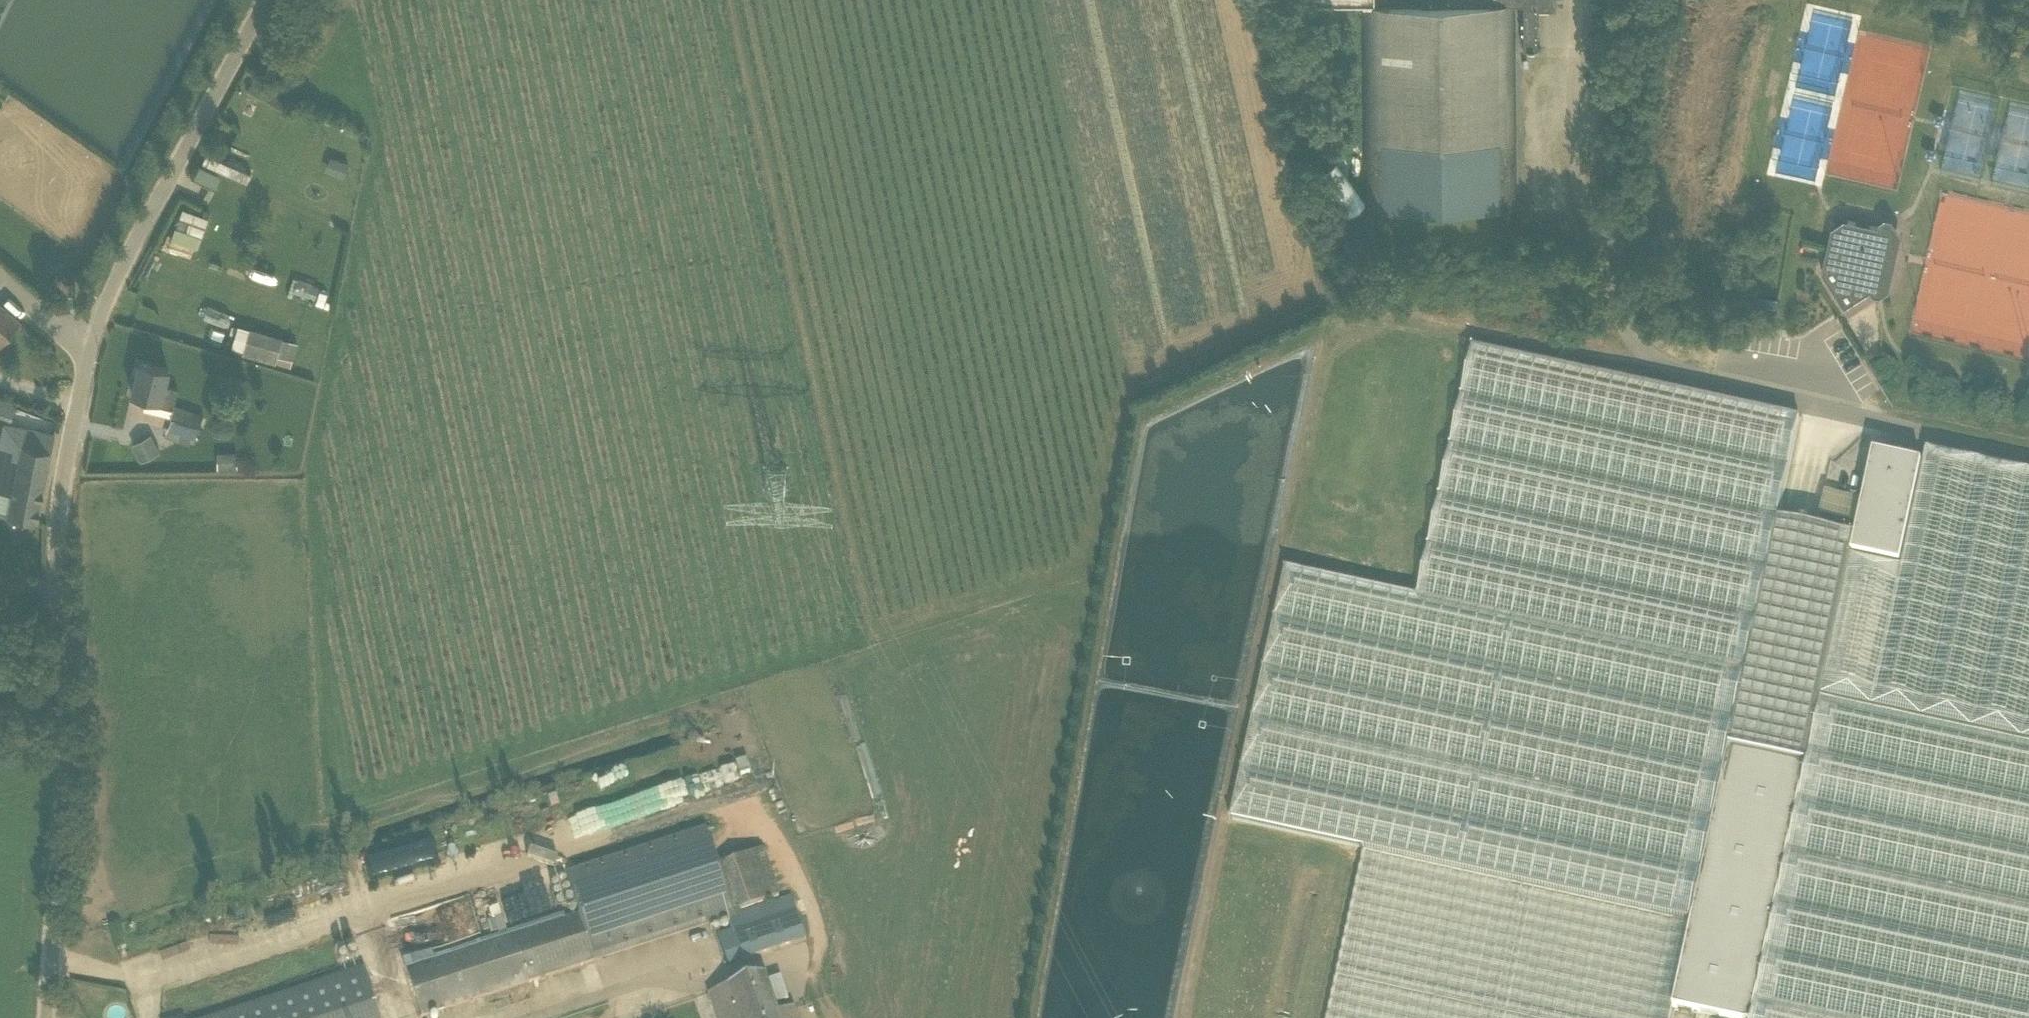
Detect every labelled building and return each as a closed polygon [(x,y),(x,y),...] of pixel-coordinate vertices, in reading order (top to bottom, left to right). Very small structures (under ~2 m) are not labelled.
[(1303,5),(1362,5),(1364,210),(1516,208),(1515,4),(1522,3),(1523,49),(1537,48),(1537,0),(1303,0),(1303,5)] [(349,163),(335,158),(330,173),(344,178),(349,163)] [(195,175),(215,183),(220,172),(199,164),(195,175)] [(183,208),(180,216),(205,225),(208,216),(183,208)] [(1831,228),(1822,271),(1845,307),(1881,284),(1890,241),(1881,227),(1845,219),(1831,228)] [(201,245),(202,228),(172,227),(172,245),(201,245)] [(67,293),(78,292),(75,278),(71,276),(67,276),(65,281),(67,293)] [(1850,313),(1880,298),(1876,291),(1847,307),(1850,313)] [(1,344),(20,321),(0,303),(0,343),(1,344)] [(284,337),(251,327),(243,354),(276,364),(275,366),(291,371),(298,347),(282,343),(284,337)] [(1410,590),(1282,563),(1228,817),(1364,846),(1327,1017),(1673,1017),(1675,1006),(1778,520),(1800,418),(1473,347),(1420,592),(1410,590)] [(168,369),(139,362),(131,392),(159,400),(158,405),(173,408),(178,389),(164,385),(168,369)] [(10,399),(0,395),(0,410),(4,412),(10,399)] [(168,428),(195,438),(204,413),(176,404),(168,428)] [(0,444),(0,490),(12,492),(7,515),(37,521),(51,451),(55,433),(4,423),(0,444)] [(132,442),(141,460),(161,451),(152,432),(132,442)] [(1901,568),(1871,709),(2028,743),(2028,472),(1927,450),(1924,463),(1901,568)] [(1852,558),(1901,568),(1924,463),(1871,453),(1856,537),(1852,558)] [(1731,1017),(1751,1017),(1822,698),(1871,709),(1901,568),(1852,558),(1856,537),(1853,536),(1855,524),(1825,517),(1822,530),(1778,520),(1675,1006),(1731,1017)] [(1871,709),(1822,698),(1751,1017),(2028,1017),(2028,743),(1871,709)] [(705,826),(566,872),(580,914),(594,960),(729,917),(735,915),(734,912),(719,865),(705,826)] [(500,858),(545,843),(540,828),(495,842),(500,858)] [(471,835),(378,862),(384,882),(477,855),(471,835)] [(734,912),(746,908),(781,895),(763,849),(719,865),(734,912)] [(505,915),(544,916),(545,891),(505,890),(505,915)] [(734,932),(719,937),(729,965),(806,938),(791,896),(735,915),(729,917),(734,932)] [(422,1016),(594,960),(580,914),(578,915),(566,919),(564,912),(507,931),(502,916),(495,918),(499,933),(434,954),(432,948),(402,959),(405,969),(407,968),(408,970),(407,970),(422,1016)] [(377,1010),(364,968),(211,1017),(380,1017),(377,1010)] [(764,974),(708,993),(717,1017),(797,1017),(793,1007),(777,1013),(774,1002),(773,1002),(764,974)] [(789,1000),(780,976),(769,981),(777,1004),(789,1000)] [(799,1005),(803,1017),(819,1017),(814,1001),(799,1005)]
